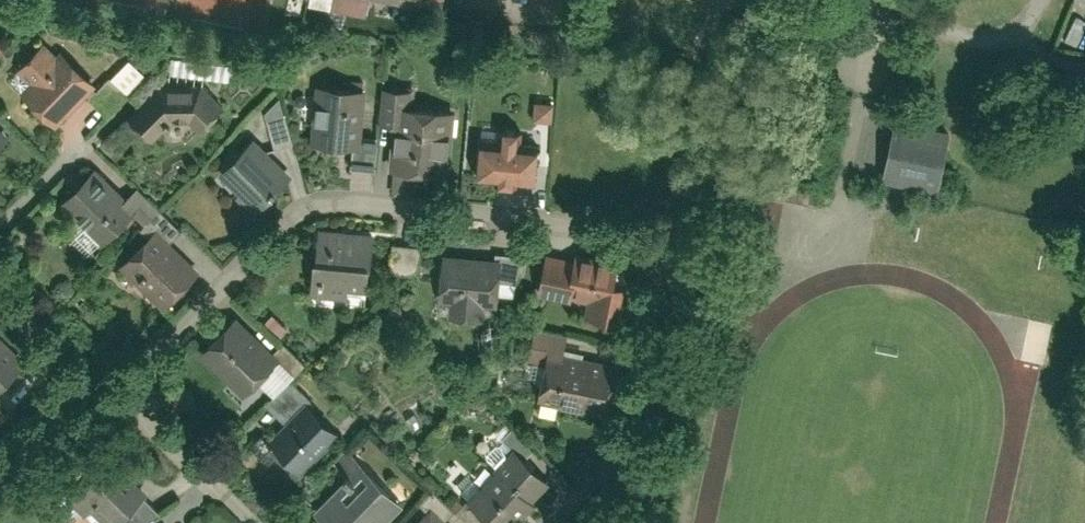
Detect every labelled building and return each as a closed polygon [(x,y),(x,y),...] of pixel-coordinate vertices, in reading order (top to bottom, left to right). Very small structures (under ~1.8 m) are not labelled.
[(21,88),(57,122),(96,80),(61,47),(57,51),(44,38),(17,68),(29,80),(21,88)] [(160,81),(129,113),(153,136),(170,119),(188,118),(196,126),(222,102),(202,81),(160,81)] [(317,81),(312,138),(361,142),(366,86),(317,81)] [(395,120),(390,166),(449,172),(456,108),(412,103),(414,87),(382,84),(379,119),(395,120)] [(550,119),(551,101),(530,100),(528,118),(550,119)] [(937,189),(950,128),(894,116),(882,178),(937,189)] [(8,133),(0,125),(0,142),(8,133)] [(480,135),(477,176),(536,181),(539,141),(522,140),(523,127),(501,125),(500,137),(480,135)] [(253,206),(291,170),(256,133),(218,169),(253,206)] [(125,195),(93,165),(60,201),(102,240),(131,210),(143,221),(159,204),(136,183),(125,195)] [(160,305),(198,267),(155,224),(117,262),(160,305)] [(316,224),(310,289),(348,293),(349,282),(367,284),(373,230),(316,224)] [(547,247),(538,293),(570,300),(572,294),(588,297),(585,310),(630,318),(637,282),(613,277),(617,256),(576,248),(575,253),(547,247)] [(441,252),(439,299),(454,299),(453,315),(487,316),(487,303),(498,303),(500,254),(441,252)] [(280,353),(235,310),(198,349),(243,392),(280,353)] [(609,415),(621,361),(564,349),(568,330),(535,323),(527,358),(545,361),(537,400),(609,415)] [(0,332),(0,384),(26,357),(0,332)] [(284,420),(268,437),(302,470),(339,432),(306,400),(310,396),(290,376),(265,401),(284,420)] [(64,490),(84,511),(92,503),(111,522),(114,522),(147,492),(137,481),(148,471),(118,439),(64,490)] [(512,444),(466,495),(497,522),(515,522),(535,501),(532,498),(550,479),(512,444)] [(358,457),(312,505),(331,522),(382,522),(404,500),(358,457)] [(431,503),(412,522),(453,522),(431,503)]
